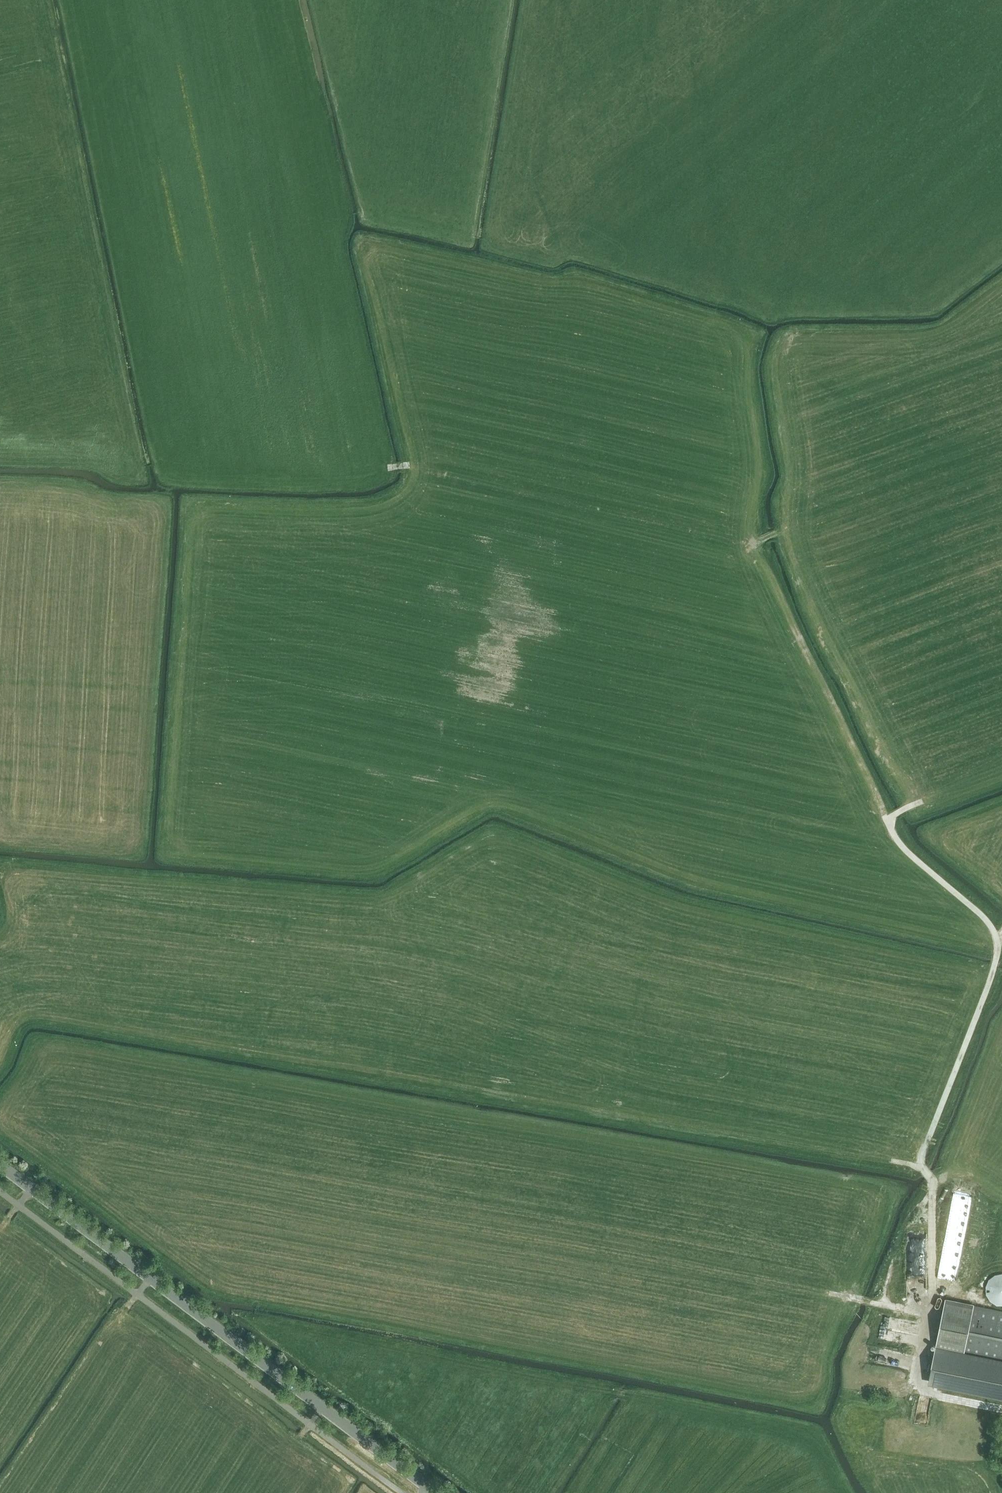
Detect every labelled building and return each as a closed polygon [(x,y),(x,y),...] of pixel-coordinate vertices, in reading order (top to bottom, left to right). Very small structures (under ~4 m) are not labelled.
[(999,1273),(996,1274),(992,1276),(989,1279),(987,1281),(986,1286),(986,1289),(987,1293),(988,1297),(991,1300),(993,1303),(997,1304),(1001,1305),(1001,1273),(999,1273)] [(1001,1396),(1001,1311),(973,1305),(974,1303),(945,1298),(929,1381),(1001,1396)] [(874,1385),(875,1377),(862,1375),(861,1384),(874,1385)]
